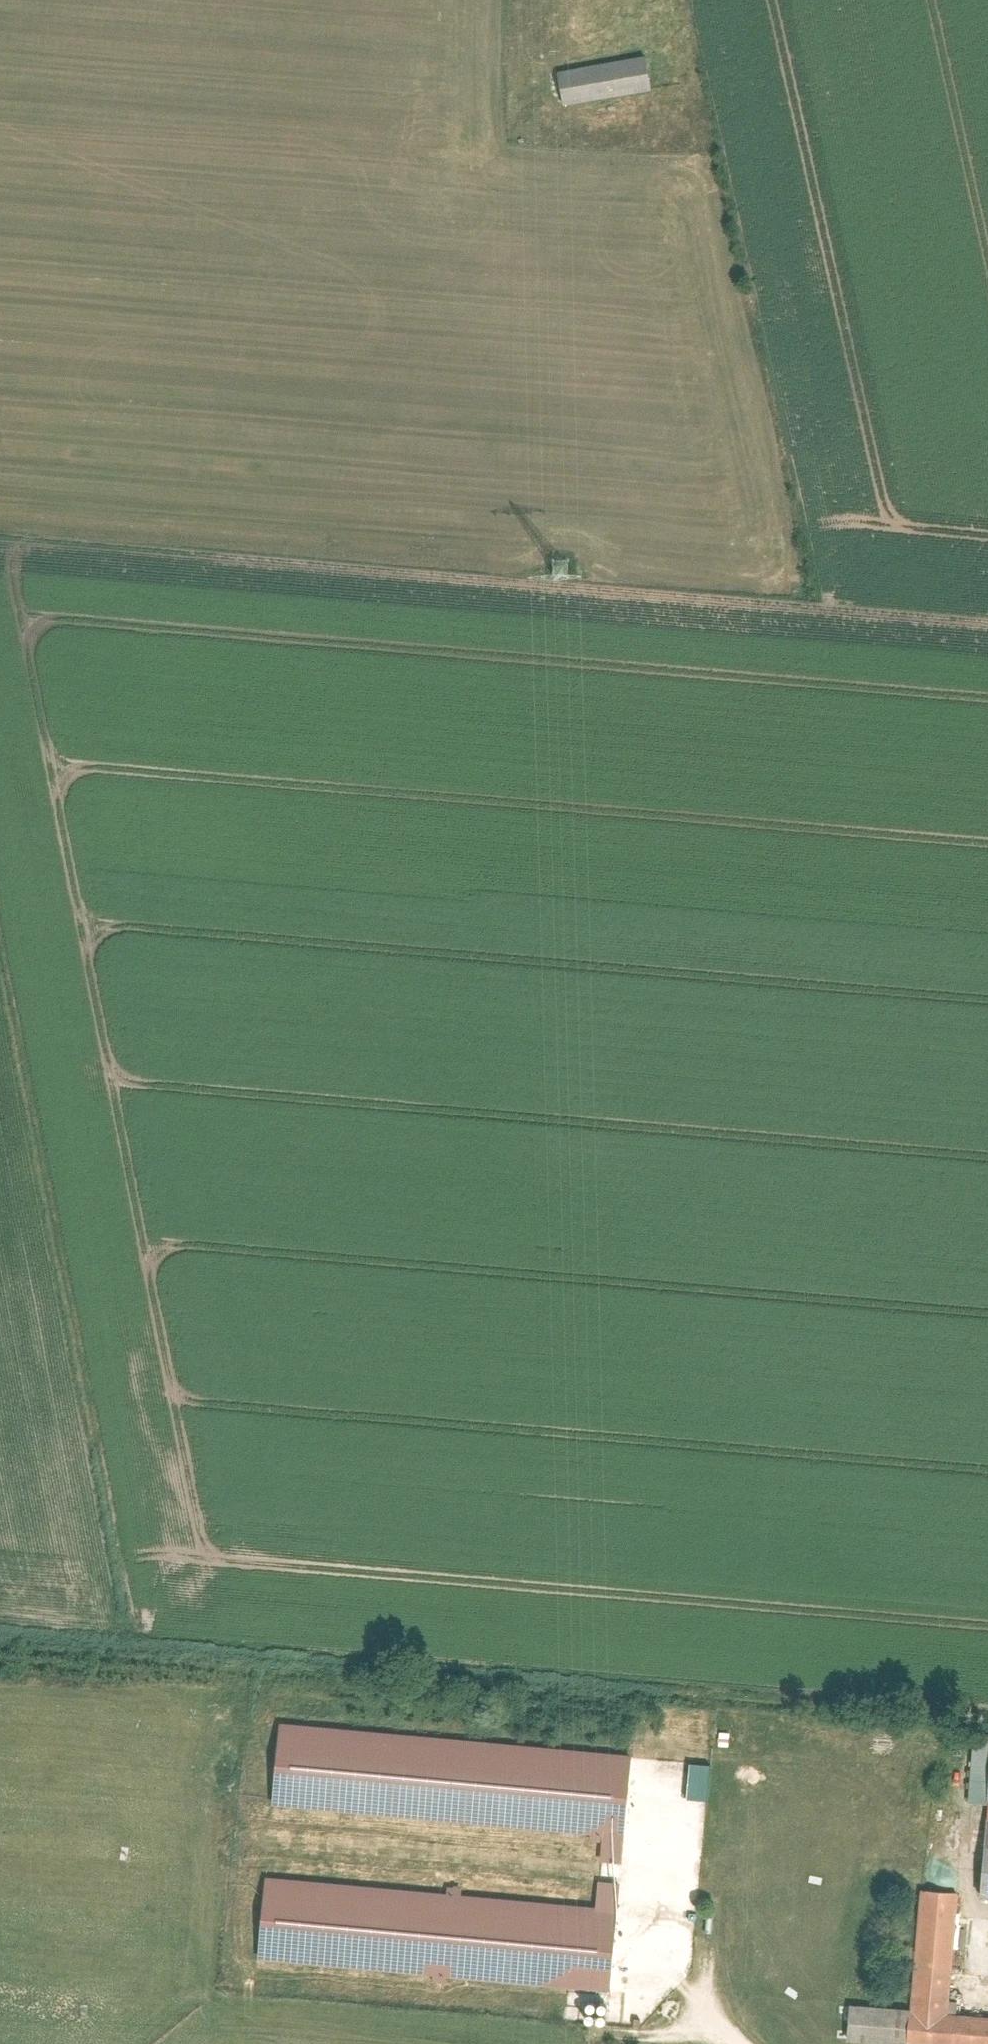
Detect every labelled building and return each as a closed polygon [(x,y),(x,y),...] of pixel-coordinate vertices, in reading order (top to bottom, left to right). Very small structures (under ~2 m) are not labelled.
[(632,52),(539,70),(546,107),(639,89),(632,52)] [(635,1754),(282,1723),(275,1804),(604,1832),(602,1863),(625,1865),(635,1754)] [(978,1735),(967,1893),(987,1894),(987,1735),(978,1735)] [(682,1797),(708,1800),(712,1765),(686,1762),(682,1797)] [(266,1879),(259,1960),(611,1990),(621,1879),(598,1877),(595,1908),(266,1879)] [(986,2008),(940,2005),(948,1891),(905,1888),(896,2007),(835,2003),(832,2040),(885,2043),(987,2043),(987,1981),(986,2008)]
